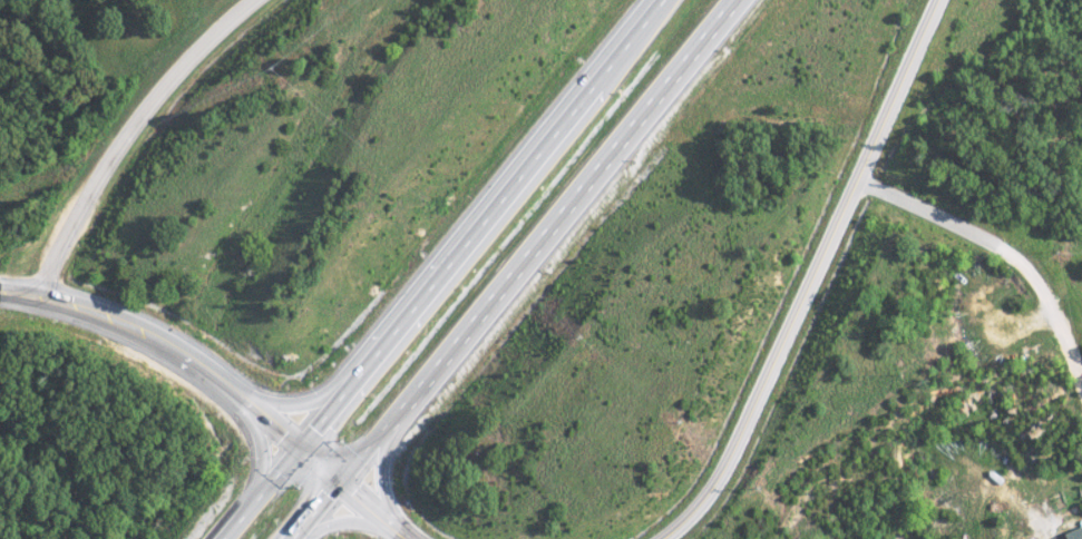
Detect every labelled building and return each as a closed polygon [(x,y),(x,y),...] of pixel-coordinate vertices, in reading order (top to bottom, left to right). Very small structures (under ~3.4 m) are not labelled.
[(1069,538),(1081,538),(1081,526),(1066,532),(1069,538)]
